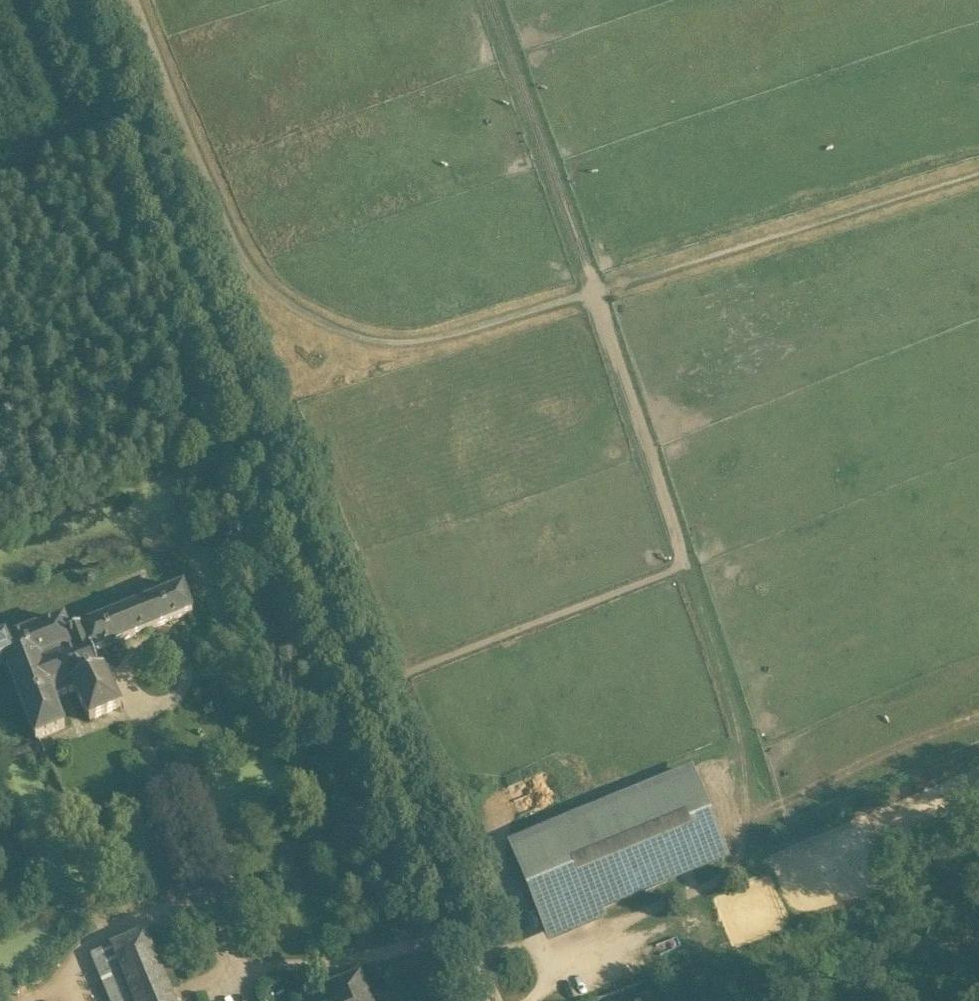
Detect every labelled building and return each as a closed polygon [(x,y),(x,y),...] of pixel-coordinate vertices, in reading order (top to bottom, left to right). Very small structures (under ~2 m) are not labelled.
[(0,646),(0,667),(6,664),(33,733),(36,742),(65,730),(55,702),(75,694),(90,724),(122,710),(103,673),(100,675),(92,655),(192,614),(183,588),(69,636),(64,621),(0,646)] [(690,777),(512,850),(547,934),(725,862),(690,777)] [(146,933),(111,948),(133,1000),(174,1000),(146,933)] [(111,948),(95,954),(115,1000),(133,1000),(111,948)] [(325,989),(330,1000),(371,1000),(360,975),(325,989)]
